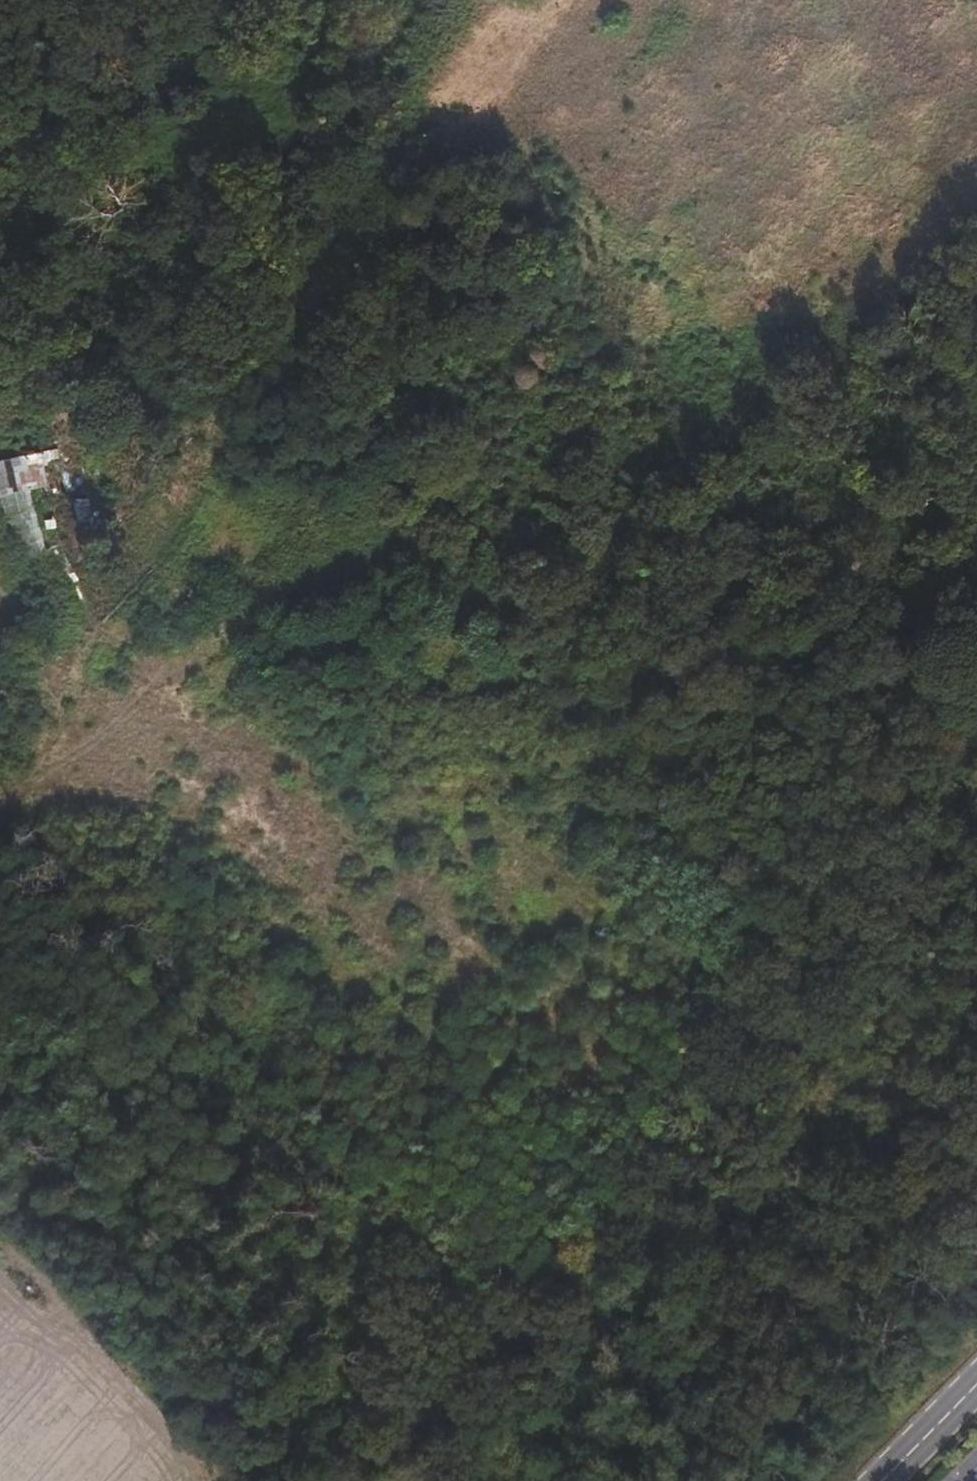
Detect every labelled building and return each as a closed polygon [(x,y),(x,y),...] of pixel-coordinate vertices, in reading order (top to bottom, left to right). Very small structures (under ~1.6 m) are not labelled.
[(47,486),(41,451),(0,459),(0,492),(1,495),(47,486)]
